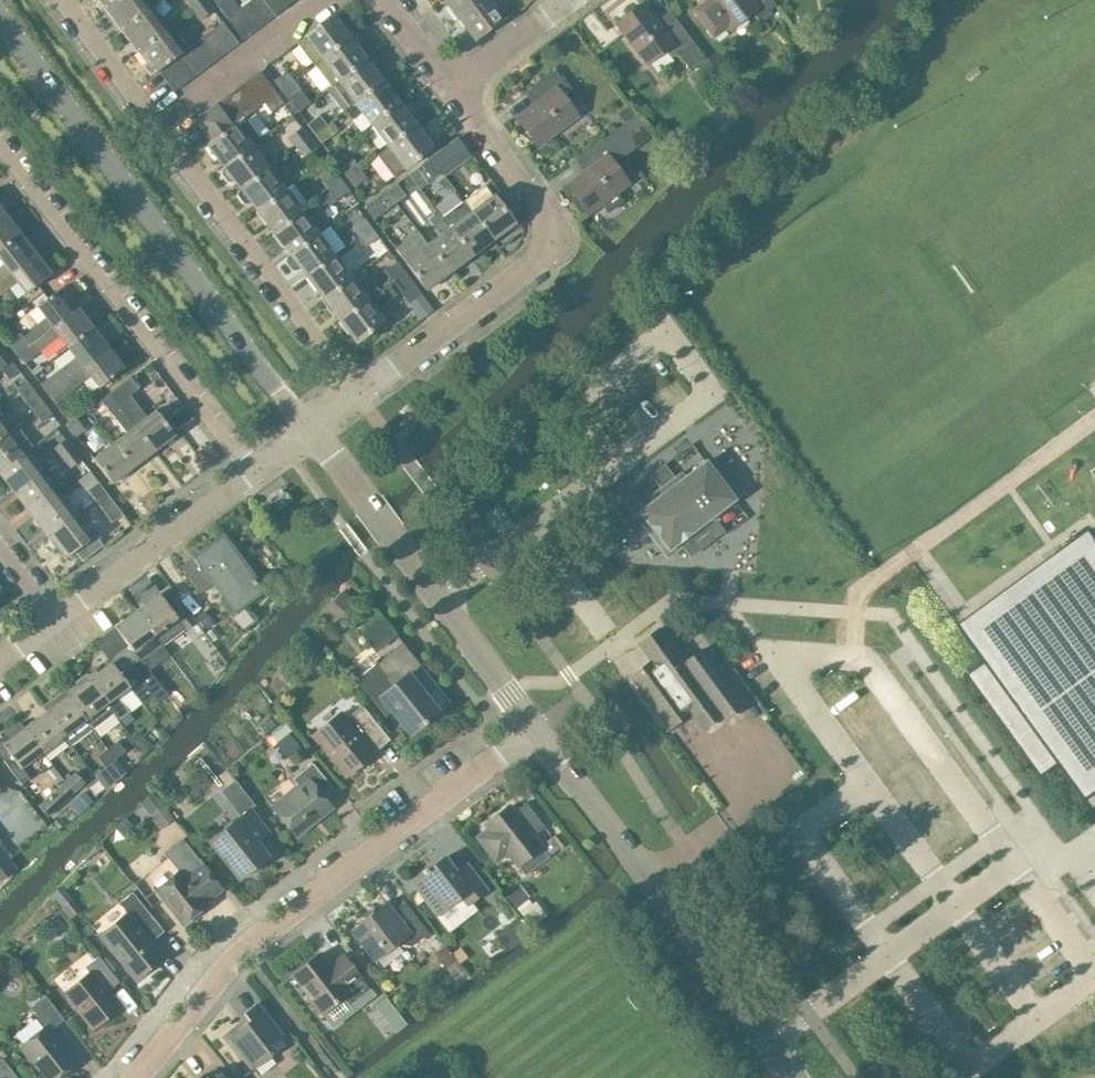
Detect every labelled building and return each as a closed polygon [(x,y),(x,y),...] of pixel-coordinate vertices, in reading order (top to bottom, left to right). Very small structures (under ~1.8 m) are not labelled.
[(105,8),(121,29),(150,8),(150,9),(161,0),(115,0),(105,8)] [(205,0),(186,0),(193,9),(205,0)] [(207,0),(205,0),(193,9),(200,18),(213,8),(207,0)] [(240,8),(233,0),(224,0),(217,5),(227,18),(238,10),(240,8)] [(248,2),(264,23),(275,15),(264,0),(250,0),(248,2)] [(275,15),(286,7),(281,0),(264,0),(275,15)] [(458,18),(483,0),(444,0),(458,18)] [(458,18),(475,41),(505,18),(491,0),(483,0),(458,18)] [(751,12),(757,20),(776,6),(772,0),(707,0),(693,10),(713,36),(728,25),(730,28),(751,12)] [(240,8),(238,10),(254,31),(264,23),(248,2),(240,8)] [(646,64),(665,50),(671,57),(676,53),(690,71),(705,59),(669,10),(658,19),(645,2),(616,23),(646,64)] [(163,18),(159,21),(150,9),(150,8),(121,29),(138,51),(166,30),(167,31),(171,28),(163,18)] [(238,10),(227,18),(243,39),(254,31),(238,10)] [(305,37),(297,43),(313,65),(322,59),(350,37),(334,16),(334,15),(305,37)] [(223,21),(211,30),(227,52),(239,43),(223,21)] [(176,42),(167,31),(166,30),(138,51),(155,74),(159,70),(170,62),(180,54),(183,52),(187,48),(180,39),(176,42)] [(217,59),(227,52),(211,30),(201,38),(217,59)] [(322,59),(338,81),(367,59),(350,37),(322,59)] [(206,67),(217,59),(201,38),(190,46),(206,67)] [(190,46),(187,48),(183,52),(180,54),(196,75),(206,67),(190,46)] [(185,83),(196,75),(180,54),(170,62),(185,83)] [(344,111),(345,110),(355,103),(383,82),(367,59),(338,81),(332,85),(340,95),(338,104),(344,111)] [(175,91),(185,83),(170,62),(159,70),(175,91)] [(281,89),(293,80),(287,70),(274,79),(281,89)] [(539,82),(548,94),(516,118),(536,146),(577,116),(569,105),(578,98),(567,83),(565,84),(555,70),(539,82)] [(248,79),(264,102),(271,112),(283,103),(260,71),(248,79)] [(264,102),(248,79),(238,87),(254,109),(264,102)] [(301,90),(293,80),(281,89),(289,99),(301,90)] [(351,120),(362,112),(371,125),(400,103),(383,82),(355,103),(345,110),(351,120)] [(238,87),(227,95),(244,117),(254,109),(238,87)] [(236,123),(244,117),(227,95),(217,103),(233,125),(236,123)] [(217,103),(205,111),(221,134),(233,125),(217,103)] [(371,125),(388,147),(416,125),(400,103),(371,125)] [(629,105),(617,115),(623,122),(635,113),(629,105)] [(221,134),(205,111),(193,120),(209,142),(221,134)] [(314,133),(327,124),(319,115),(308,124),(314,133)] [(208,145),(224,167),(252,145),(253,145),(261,139),(244,117),(236,123),(233,125),(221,134),(209,142),(207,144),(208,145)] [(334,133),(327,124),(314,133),(321,143),(334,133)] [(433,148),(416,125),(388,147),(377,155),(394,177),(404,169),(433,148)] [(296,147),(310,136),(303,126),(288,137),(296,147)] [(333,140),(328,144),(335,153),(340,149),(345,145),(339,135),(333,140)] [(318,147),(310,136),(296,147),(304,158),(318,147)] [(583,172),(566,185),(588,213),(601,203),(608,212),(622,201),(615,193),(629,183),(612,162),(619,156),(618,155),(614,150),(612,147),(611,146),(609,143),(605,138),(589,150),(598,161),(583,172)] [(268,154),(262,158),(253,145),(252,145),(224,167),(221,169),(221,174),(227,182),(231,182),(234,180),(240,189),(269,167),(275,162),(268,154)] [(444,147),(431,157),(436,165),(440,170),(450,162),(453,160),(450,155),(444,147)] [(431,176),(440,170),(436,165),(431,157),(421,164),(431,176)] [(347,177),(360,168),(353,158),(340,167),(347,177)] [(238,191),(237,196),(243,204),(247,204),(250,202),(257,211),(285,189),(269,167),(240,189),(241,189),(238,191)] [(367,177),(360,168),(347,177),(355,187),(367,177)] [(330,190),(342,181),(335,171),(323,181),(330,190)] [(350,190),(342,181),(330,190),(337,200),(350,190)] [(396,183),(386,190),(396,203),(406,195),(396,183)] [(257,211),(273,233),(302,211),(309,206),(292,184),(285,189),(257,211)] [(386,190),(365,205),(375,218),(396,203),(386,190)] [(471,211),(493,240),(515,223),(494,194),(471,211)] [(449,228),(471,256),(493,240),(471,211),(464,201),(441,218),(449,228)] [(318,219),(312,224),(302,211),(273,233),(290,255),(318,233),(319,233),(325,229),(318,219)] [(19,232),(5,213),(0,216),(0,247),(19,232)] [(449,273),(471,256),(449,228),(441,218),(438,213),(429,220),(439,235),(427,244),(449,273)] [(359,236),(371,227),(364,217),(352,227),(359,236)] [(378,236),(371,227),(359,236),(366,246),(378,236)] [(426,290),(449,273),(427,244),(418,231),(395,248),(426,290)] [(4,263),(0,266),(0,280),(35,253),(19,232),(0,247),(0,259),(4,263)] [(335,255),(319,233),(318,233),(290,255),(287,257),(287,262),(292,269),(297,270),(300,268),(306,277),(335,255)] [(17,281),(26,293),(51,274),(50,273),(53,271),(44,260),(42,262),(35,253),(0,280),(0,296),(17,281)] [(335,255),(306,277),(322,298),(351,277),(335,255)] [(392,280),(404,271),(397,261),(385,271),(392,280)] [(351,277),(322,298),(339,320),(378,291),(362,269),(351,277)] [(384,321),(376,310),(400,291),(409,303),(422,294),(404,271),(392,280),(378,291),(339,320),(356,343),(374,329),(381,329),(382,323),(384,321)] [(22,338),(28,345),(78,307),(62,287),(36,306),(45,318),(30,329),(31,331),(22,338)] [(78,307),(28,345),(18,353),(25,363),(59,336),(67,346),(93,327),(78,307)] [(108,347),(93,327),(67,346),(75,357),(41,383),(48,393),(82,366),(108,347)] [(21,337),(9,346),(16,355),(18,353),(28,345),(22,338),(21,337)] [(82,366),(48,393),(56,403),(65,396),(90,376),(99,387),(124,368),(108,347),(82,366)] [(0,353),(0,367),(0,368),(11,360),(4,350),(0,353)] [(19,371),(11,360),(0,368),(9,379),(19,371)] [(130,377),(109,393),(154,451),(175,434),(156,410),(147,417),(130,395),(139,388),(130,377)] [(33,411),(44,402),(28,382),(17,390),(33,411)] [(154,451),(109,393),(101,399),(126,433),(114,442),(133,467),(154,451)] [(65,396),(56,403),(63,413),(73,407),(65,396)] [(44,402),(33,411),(41,421),(52,413),(44,402)] [(182,408),(168,419),(170,421),(172,425),(176,429),(176,430),(191,419),(182,408)] [(67,425),(76,437),(85,430),(76,418),(67,425)] [(22,454),(5,432),(0,436),(0,471),(22,454)] [(63,457),(73,449),(65,439),(55,447),(63,457)] [(112,483),(133,467),(114,442),(93,458),(112,483)] [(81,459),(73,449),(63,457),(70,468),(81,459)] [(39,476),(22,454),(0,471),(0,474),(15,494),(39,476)] [(691,555),(724,530),(712,515),(734,499),(706,462),(683,479),(676,478),(660,490),(659,497),(640,512),(648,522),(647,528),(654,538),(661,539),(669,549),(676,543),(683,544),(691,555)] [(39,476),(15,494),(32,515),(55,497),(39,476)] [(96,500),(106,492),(98,481),(88,489),(96,500)] [(123,513),(106,492),(96,500),(113,522),(123,513)] [(293,501),(286,492),(272,502),(279,511),(293,501)] [(32,515),(48,536),(72,519),(78,515),(61,493),(55,497),(32,515)] [(88,540),(72,519),(48,536),(65,559),(75,551),(82,561),(103,545),(95,534),(88,540)] [(958,625),(985,662),(967,675),(1041,776),(1059,763),(1086,800),(1094,794),(1094,536),(1090,530),(958,625)] [(224,535),(194,557),(180,566),(200,593),(213,584),(234,612),(264,590),(224,535)] [(159,593),(137,610),(163,646),(186,630),(186,631),(196,623),(176,593),(165,601),(159,593)] [(137,610),(115,626),(128,645),(119,652),(145,687),(153,697),(163,689),(143,663),(142,664),(141,662),(163,646),(137,610)] [(196,616),(207,629),(214,623),(203,610),(196,616)] [(376,653),(395,637),(380,619),(361,636),(376,653)] [(658,629),(639,643),(652,660),(628,677),(667,729),(690,712),(703,729),(721,716),(724,720),(743,706),(702,649),(683,663),(658,629)] [(363,676),(360,678),(386,710),(389,708),(410,734),(439,711),(415,681),(426,672),(412,654),(409,656),(401,646),(376,666),(363,676)] [(111,662),(89,679),(107,703),(106,703),(114,713),(118,719),(127,713),(128,712),(116,696),(117,695),(128,687),(135,695),(145,687),(119,652),(109,659),(112,663),(111,663),(111,662)] [(75,690),(68,695),(86,719),(93,729),(114,713),(106,703),(107,703),(89,679),(85,674),(73,683),(72,687),(75,690)] [(53,706),(47,711),(65,735),(72,745),(93,729),(86,719),(68,695),(64,690),(49,702),(53,706)] [(362,705),(345,718),(341,713),(313,735),(346,776),(374,753),(364,742),(380,729),(362,705)] [(47,711),(24,728),(42,752),(63,736),(71,746),(72,745),(65,735),(47,711)] [(0,738),(0,756),(4,761),(22,784),(30,778),(22,767),(42,752),(24,728),(20,723),(7,734),(0,738)] [(277,742),(275,743),(287,758),(299,748),(298,747),(288,733),(277,742)] [(108,749),(115,759),(126,752),(118,741),(108,749)] [(115,759),(108,749),(97,757),(105,767),(115,759)] [(331,808),(321,796),(332,787),(312,764),(293,779),(296,784),(271,804),(297,836),(331,808)] [(64,782),(74,793),(85,783),(74,772),(64,782)] [(236,780),(221,791),(227,800),(242,789),(236,780)] [(74,793),(64,782),(37,806),(47,818),(74,793)] [(540,845),(533,836),(543,827),(525,802),(514,811),(510,806),(486,825),(489,829),(478,837),(496,860),(507,851),(516,864),(540,845)] [(149,815),(161,830),(174,819),(163,804),(149,815)] [(269,832),(251,809),(209,841),(239,880),(269,857),(257,841),(269,832)] [(164,853),(178,872),(155,890),(182,924),(207,905),(205,902),(222,889),(202,863),(182,839),(164,853)] [(2,880),(17,867),(9,857),(0,846),(0,878),(2,880)] [(447,906),(461,895),(467,904),(486,889),(467,864),(456,872),(445,857),(412,882),(425,900),(436,891),(447,906)] [(508,894),(516,906),(528,898),(520,886),(508,894)] [(163,957),(145,934),(157,924),(131,892),(118,904),(126,914),(100,934),(136,979),(163,957)] [(375,961),(398,943),(400,945),(412,947),(429,934),(404,903),(393,911),(386,901),(351,929),(375,961)] [(444,945),(433,953),(445,968),(456,960),(444,945)] [(332,969),(319,953),(292,974),(309,997),(307,999),(318,1013),(320,1012),(321,1013),(343,996),(349,1004),(369,989),(362,979),(362,978),(346,958),(332,969)] [(89,971),(64,991),(94,1028),(119,1008),(107,992),(118,982),(112,975),(99,957),(85,967),(89,971)] [(44,1027),(20,1046),(45,1077),(57,1077),(77,1062),(51,1030),(64,1020),(45,996),(30,1008),(44,1027)] [(386,999),(377,1006),(387,1019),(396,1012),(386,999)] [(282,1034),(257,1002),(244,1013),(250,1020),(229,1037),(254,1069),(275,1052),(270,1044),(282,1034)] [(2,1059),(0,1060),(0,1077),(17,1077),(2,1059)] [(225,1075),(219,1067),(207,1076),(205,1074),(200,1077),(228,1077),(225,1075)]
